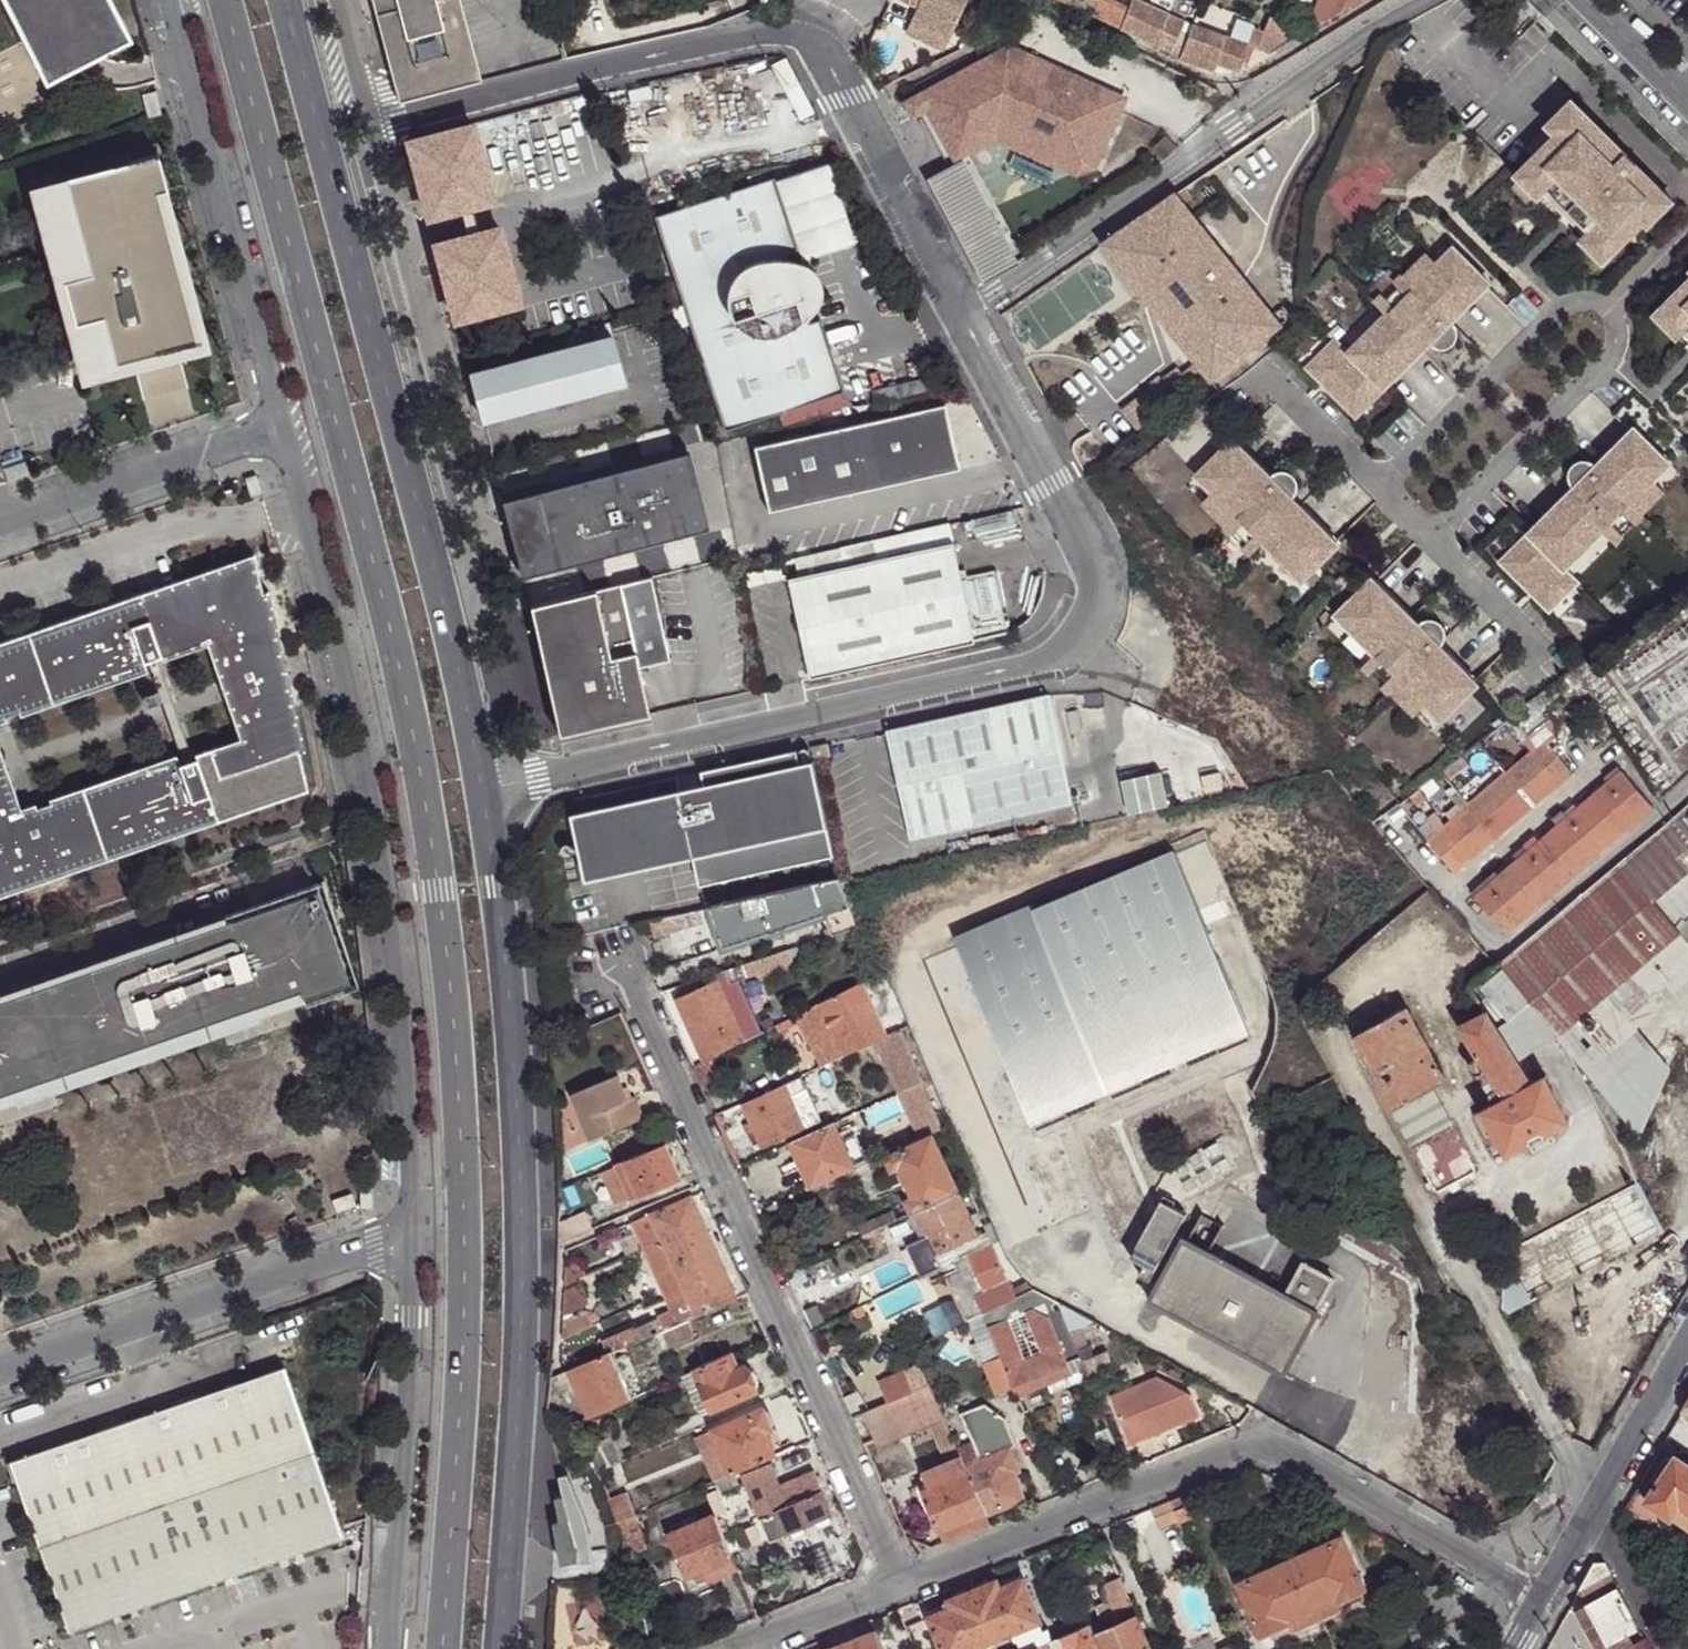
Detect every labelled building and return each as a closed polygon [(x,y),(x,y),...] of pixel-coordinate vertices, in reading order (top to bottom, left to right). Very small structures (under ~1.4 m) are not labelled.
[(47,85),(129,42),(108,0),(3,0),(47,85)] [(398,106),(480,85),(458,0),(371,0),(398,106)] [(909,5),(918,9),(922,0),(911,0),(909,5)] [(950,42),(968,0),(922,0),(918,9),(911,24),(950,42)] [(1067,5),(1091,16),(1100,0),(1069,0),(1067,5)] [(1119,37),(1179,64),(1181,58),(1184,50),(1194,26),(1197,18),(1153,0),(1133,0),(1119,37)] [(1312,19),(1321,23),(1361,0),(1319,0),(1312,19)] [(1270,21),(1262,39),(1281,46),(1298,36),(1270,21)] [(907,34),(945,51),(950,42),(911,24),(907,34)] [(1194,26),(1184,50),(1214,62),(1217,57),(1224,37),(1194,26)] [(1245,44),(1242,53),(1245,67),(1259,59),(1281,46),(1262,39),(1249,35),(1245,44)] [(1245,44),(1224,37),(1217,57),(1242,53),(1245,44)] [(913,119),(929,111),(924,102),(999,62),(1002,69),(1011,64),(1018,50),(1008,46),(903,102),(913,119)] [(929,111),(954,159),(995,137),(1076,176),(1093,170),(1120,115),(1082,97),(1088,84),(1018,50),(1011,64),(1002,69),(999,62),(924,102),(929,111)] [(1184,50),(1181,58),(1190,63),(1209,69),(1228,72),(1245,67),(1242,53),(1217,57),(1214,62),(1184,50)] [(1126,102),(1088,84),(1082,97),(1120,115),(1126,102)] [(158,92),(143,95),(149,121),(164,117),(158,92)] [(1515,152),(1524,161),(1572,111),(1562,102),(1515,152)] [(1524,161),(1517,169),(1606,254),(1636,223),(1645,213),(1639,207),(1654,191),(1572,111),(1524,161)] [(472,127),(434,137),(406,143),(425,212),(434,217),(454,212),(491,202),(472,127)] [(158,150),(38,183),(88,368),(198,339),(158,190),(168,188),(158,150)] [(953,174),(966,168),(962,161),(950,167),(953,174)] [(983,282),(1017,263),(966,168),(953,174),(950,167),(928,179),(983,282)] [(1517,169),(1507,178),(1530,200),(1534,196),(1578,238),(1574,242),(1597,264),(1606,254),(1517,169)] [(775,179),(655,217),(724,432),(843,394),(820,321),(810,325),(807,318),(812,314),(817,308),(803,265),(796,262),(790,262),(787,255),(798,252),(775,179)] [(1654,191),(1639,207),(1645,213),(1636,223),(1640,227),(1665,201),(1654,191)] [(1279,325),(1177,195),(1103,245),(1210,380),(1279,325)] [(499,230),(453,242),(441,245),(436,253),(443,281),(454,322),(518,305),(499,230)] [(1330,346),(1303,374),(1353,422),(1484,287),(1447,251),(1431,268),(1381,320),(1390,329),(1368,351),(1359,342),(1343,359),(1330,346)] [(1369,308),(1381,320),(1431,268),(1421,258),(1398,282),(1396,280),(1369,308)] [(809,268),(803,265),(817,308),(817,307),(821,295),(819,282),(814,273),(809,268)] [(1659,305),(1687,333),(1687,275),(1659,305)] [(1649,315),(1672,337),(1676,333),(1687,344),(1687,333),(1659,305),(1649,315)] [(1381,320),(1359,342),(1368,351),(1390,329),(1381,320)] [(613,341),(470,379),(481,419),(624,381),(613,341)] [(1131,430),(1184,401),(1171,378),(1118,407),(1131,430)] [(945,409),(754,452),(768,516),(959,473),(945,409)] [(1631,429),(1500,565),(1550,613),(1577,585),(1564,572),(1580,555),(1570,547),(1592,524),(1602,533),(1652,481),(1668,464),(1631,429)] [(1194,484),(1209,499),(1260,551),(1269,542),(1292,564),(1282,573),(1298,590),(1335,554),(1230,448),(1194,484)] [(688,453),(506,499),(525,576),(708,530),(688,453)] [(262,473),(251,476),(256,496),(267,493),(262,473)] [(1652,481),(1602,533),(1614,544),(1641,516),(1639,514),(1662,490),(1652,481)] [(1260,551),(1209,499),(1200,509),(1223,532),(1221,534),(1248,563),(1260,551)] [(1570,547),(1580,555),(1602,533),(1592,524),(1570,547)] [(1269,542),(1260,551),(1282,573),(1292,564),(1269,542)] [(827,676),(977,642),(956,544),(792,579),(811,665),(827,676)] [(250,558),(0,645),(0,720),(14,715),(15,718),(141,674),(138,666),(155,660),(156,664),(201,648),(233,741),(189,757),(190,761),(173,767),(170,758),(44,802),(45,806),(17,816),(6,784),(0,787),(0,897),(328,782),(316,745),(321,744),(268,593),(263,594),(250,558)] [(651,578),(530,606),(553,710),(587,702),(593,728),(649,716),(643,688),(635,690),(631,670),(638,668),(670,661),(651,578)] [(1473,694),(1368,588),(1332,624),(1349,640),(1357,631),(1380,654),(1371,663),(1421,714),(1437,730),(1473,694)] [(1421,714),(1371,663),(1361,672),(1359,674),(1387,702),(1388,700),(1411,724),(1421,714)] [(631,670),(635,690),(643,688),(638,668),(631,670)] [(1570,687),(1580,679),(1574,670),(1564,678),(1570,687)] [(1554,686),(1538,698),(1545,706),(1560,694),(1554,686)] [(1046,695),(884,732),(909,839),(1071,803),(1046,695)] [(1520,712),(1527,720),(1545,706),(1538,698),(1520,712)] [(587,702),(553,710),(559,736),(593,728),(587,702)] [(1592,723),(1596,720),(1585,703),(1580,705),(1592,723)] [(1525,722),(1527,720),(1520,712),(1518,713),(1525,722)] [(1598,719),(1596,720),(1592,723),(1598,733),(1604,729),(1598,719)] [(1536,732),(1545,741),(1547,739),(1540,729),(1536,732)] [(1531,753),(1545,741),(1536,732),(1523,743),(1531,753)] [(1545,796),(1571,773),(1545,741),(1531,753),(1545,769),(1532,780),(1545,796)] [(1506,775),(1531,753),(1523,743),(1497,764),(1506,775)] [(808,748),(811,759),(827,756),(825,744),(808,748)] [(794,752),(699,773),(702,786),(677,792),(675,784),(649,789),(651,797),(658,829),(685,823),(693,859),(699,887),(832,857),(810,761),(797,764),(794,752)] [(1532,806),(1545,796),(1532,780),(1545,769),(1531,753),(1506,775),(1532,806)] [(1121,773),(1129,813),(1170,804),(1162,765),(1121,773)] [(1618,768),(1605,780),(1609,785),(1622,773),(1618,768)] [(1622,773),(1609,785),(1639,821),(1653,809),(1622,773)] [(1467,808),(1493,786),(1483,775),(1473,784),(1471,781),(1462,788),(1462,790),(1456,795),(1467,808)] [(1507,828),(1532,806),(1506,775),(1493,786),(1506,802),(1494,813),(1507,828)] [(674,778),(648,784),(649,789),(675,784),(674,778)] [(1605,780),(1588,793),(1593,798),(1609,785),(1605,780)] [(1584,806),(1582,807),(1598,825),(1611,814),(1625,832),(1639,821),(1609,785),(1593,798),(1584,806)] [(1494,840),(1507,828),(1494,813),(1506,802),(1493,786),(1467,808),(1494,840)] [(1412,795),(1426,812),(1431,807),(1418,789),(1412,795)] [(1588,793),(1580,800),(1584,806),(1593,798),(1588,793)] [(1413,823),(1426,812),(1412,795),(1401,803),(1399,805),(1398,806),(1413,823)] [(651,797),(570,816),(585,883),(693,859),(685,823),(658,829),(651,797)] [(1619,862),(1679,935),(1561,1036),(1636,1128),(1683,1044),(1687,1046),(1687,859),(1685,857),(1687,854),(1687,803),(1619,862)] [(1578,803),(1565,813),(1569,818),(1582,807),(1578,803)] [(1582,807),(1569,818),(1600,855),(1625,832),(1611,814),(1598,825),(1582,807)] [(1481,851),(1494,840),(1467,808),(1445,827),(1442,831),(1456,846),(1467,836),(1481,851)] [(1565,813),(1547,828),(1552,833),(1569,818),(1565,813)] [(1432,819),(1442,831),(1445,827),(1437,815),(1432,819)] [(1392,828),(1382,816),(1375,823),(1384,834),(1392,828)] [(1547,838),(1543,841),(1558,859),(1571,848),(1586,866),(1600,855),(1569,818),(1552,833),(1547,838)] [(1429,841),(1442,831),(1432,819),(1419,830),(1429,841)] [(1547,828),(1542,833),(1547,838),(1552,833),(1547,828)] [(1455,873),(1481,851),(1467,836),(1456,846),(1442,831),(1429,841),(1455,873)] [(1539,836),(1526,847),(1529,852),(1543,841),(1539,836)] [(1543,841),(1529,852),(1560,889),(1586,866),(1571,848),(1558,859),(1543,841)] [(1526,847),(1512,859),(1516,864),(1529,852),(1526,847)] [(1529,852),(1516,864),(1531,882),(1519,893),(1534,911),(1560,889),(1529,852)] [(1256,1039),(1248,1022),(1178,857),(961,949),(1031,1114),(1038,1131),(1103,1103),(1096,1086),(1108,1081),(1115,1098),(1178,1072),(1171,1054),(1183,1049),(1191,1066),(1256,1039)] [(1509,861),(1503,866),(1506,872),(1513,867),(1509,861)] [(1471,991),(1484,1011),(1519,1062),(1560,1034),(1561,1036),(1679,935),(1619,862),(1500,963),(1496,966),(1472,984),(1472,985),(1471,988),(1471,991)] [(1489,886),(1520,922),(1534,911),(1519,893),(1531,882),(1516,864),(1513,867),(1506,872),(1489,886)] [(1503,866),(1485,881),(1489,886),(1506,872),(1503,866)] [(845,879),(711,909),(725,949),(824,918),(827,917),(826,913),(855,904),(845,879)] [(1472,894),(1476,898),(1489,886),(1485,881),(1472,894)] [(1506,935),(1520,922),(1489,886),(1476,898),(1506,935)] [(0,1001),(0,1105),(353,981),(321,889),(0,1001)] [(857,924),(855,904),(826,913),(827,917),(824,918),(830,934),(857,924)] [(795,965),(791,952),(727,973),(732,985),(795,965)] [(732,985),(727,973),(713,976),(715,981),(716,981),(719,988),(732,985)] [(1327,980),(1312,994),(1317,1002),(1334,991),(1327,980)] [(712,1060),(745,1043),(725,999),(719,988),(716,981),(715,981),(676,1001),(706,1063),(712,1060)] [(863,983),(798,1017),(815,1054),(822,1051),(829,1066),(873,1045),(888,1039),(863,983)] [(757,1037),(755,1031),(737,993),(725,999),(745,1043),(757,1037)] [(1312,994),(1308,1000),(1311,1005),(1317,1002),(1312,994)] [(1407,1008),(1356,1034),(1366,1054),(1375,1071),(1395,1110),(1446,1081),(1407,1008)] [(1519,1062),(1484,1011),(1460,1025),(1479,1058),(1472,1063),(1473,1065),(1472,1069),(1473,1073),(1475,1075),(1478,1077),(1480,1078),(1483,1078),(1493,1095),(1492,1098),(1493,1100),(1494,1103),(1496,1104),(1475,1115),(1488,1138),(1495,1133),(1508,1156),(1570,1123),(1547,1076),(1534,1083),(1519,1062)] [(757,1037),(766,1033),(763,1027),(755,1031),(757,1037)] [(924,1084),(903,1032),(896,1035),(891,1037),(895,1048),(912,1089),(914,1088),(924,1084)] [(895,1048),(891,1037),(888,1039),(873,1045),(878,1056),(895,1048)] [(1366,1054),(1353,1060),(1362,1077),(1375,1071),(1366,1054)] [(724,1087),(712,1060),(706,1063),(695,1068),(707,1095),(724,1087)] [(1375,1071),(1362,1077),(1381,1118),(1395,1110),(1375,1071)] [(592,1142),(646,1119),(637,1098),(630,1101),(620,1077),(573,1097),(592,1142)] [(1446,1081),(1395,1110),(1413,1149),(1454,1126),(1446,1081)] [(912,1089),(902,1093),(922,1141),(943,1131),(924,1084),(914,1088),(912,1089)] [(790,1098),(785,1087),(744,1106),(752,1123),(756,1131),(763,1150),(805,1131),(790,1098)] [(790,1098),(805,1131),(822,1123),(808,1091),(790,1098)] [(749,1134),(756,1131),(752,1123),(746,1126),(749,1134)] [(840,1136),(835,1124),(793,1143),(812,1186),(854,1167),(843,1143),(840,1136)] [(1454,1126),(1413,1149),(1437,1193),(1478,1172),(1454,1126)] [(843,1143),(854,1167),(868,1161),(857,1136),(843,1143)] [(957,1194),(959,1193),(933,1138),(889,1158),(893,1169),(896,1171),(901,1168),(915,1199),(910,1202),(909,1204),(914,1215),(916,1213),(957,1194)] [(669,1145),(628,1162),(644,1197),(684,1180),(669,1145)] [(628,1162),(619,1165),(619,1168),(621,1173),(615,1175),(626,1205),(644,1197),(628,1162)] [(621,1173),(619,1168),(590,1179),(592,1184),(615,1175),(621,1173)] [(896,1171),(910,1202),(915,1199),(901,1168),(896,1171)] [(1639,1183),(1505,1252),(1504,1306),(1507,1313),(1662,1232),(1639,1183)] [(372,1187),(361,1188),(362,1208),(373,1207),(372,1187)] [(353,1192),(333,1200),(337,1211),(358,1204),(353,1192)] [(978,1238),(957,1194),(916,1213),(925,1232),(928,1238),(921,1241),(908,1248),(923,1278),(929,1276),(944,1268),(939,1257),(971,1241),(978,1238)] [(652,1218),(698,1317),(739,1299),(693,1199),(652,1218)] [(1138,1278),(1150,1284),(1186,1217),(1161,1204),(1130,1261),(1144,1268),(1138,1278)] [(885,1228),(897,1222),(893,1213),(881,1219),(885,1228)] [(668,1318),(672,1329),(690,1321),(698,1317),(652,1218),(633,1226),(674,1313),(660,1319),(661,1321),(668,1318)] [(863,1238),(885,1228),(881,1219),(859,1229),(863,1238)] [(992,1244),(988,1234),(978,1238),(971,1241),(976,1252),(992,1244)] [(1149,1303),(1269,1368),(1285,1377),(1319,1314),(1317,1313),(1333,1282),(1303,1265),(1287,1296),(1182,1240),(1149,1303)] [(1003,1265),(992,1244),(976,1252),(969,1255),(985,1293),(976,1298),(984,1315),(1017,1299),(1014,1292),(1003,1265)] [(985,1293),(969,1255),(954,1263),(958,1272),(954,1274),(968,1302),(976,1298),(985,1293)] [(567,1268),(566,1287),(588,1277),(581,1261),(567,1268)] [(958,1272),(954,1263),(944,1268),(929,1276),(933,1284),(947,1278),(954,1274),(958,1272)] [(968,1323),(974,1320),(968,1302),(954,1274),(947,1278),(968,1323)] [(566,1293),(564,1318),(591,1305),(582,1285),(566,1293)] [(1017,1299),(1027,1294),(1024,1287),(1014,1292),(1017,1299)] [(1097,1326),(1032,1291),(1027,1294),(1017,1299),(984,1315),(1013,1389),(1017,1398),(1085,1371),(1070,1334),(1082,1331),(1097,1326)] [(974,1320),(984,1315),(976,1298),(968,1302),(974,1320)] [(564,1324),(564,1342),(596,1327),(589,1313),(564,1324)] [(1013,1389),(984,1315),(974,1320),(968,1323),(997,1395),(1013,1389)] [(657,1323),(661,1334),(664,1332),(672,1329),(668,1318),(661,1321),(657,1323)] [(672,1329),(664,1332),(671,1348),(696,1337),(690,1321),(672,1329)] [(639,1331),(644,1341),(661,1334),(657,1323),(639,1331)] [(1097,1326),(1082,1331),(1083,1336),(1098,1332),(1097,1326)] [(614,1350),(616,1354),(644,1341),(639,1331),(606,1346),(608,1352),(614,1350)] [(1085,1371),(1088,1379),(1113,1369),(1107,1354),(1094,1360),(1089,1348),(1088,1349),(1083,1336),(1082,1331),(1070,1334),(1085,1371)] [(921,1355),(918,1348),(913,1350),(916,1357),(921,1355)] [(573,1373),(593,1418),(635,1399),(616,1354),(610,1356),(573,1373)] [(735,1355),(698,1372),(706,1391),(715,1412),(759,1393),(748,1369),(742,1371),(735,1355)] [(289,1365),(13,1461),(73,1632),(348,1536),(289,1365)] [(886,1405),(912,1395),(902,1373),(876,1385),(886,1405)] [(1157,1378),(1110,1397),(1130,1445),(1199,1417),(1190,1396),(1157,1378)] [(944,1421),(929,1388),(912,1395),(886,1405),(863,1415),(878,1449),(931,1426),(944,1421)] [(715,1432),(734,1476),(778,1457),(775,1449),(769,1435),(776,1432),(767,1409),(715,1432)] [(958,1452),(944,1421),(931,1426),(948,1464),(961,1459),(958,1452)] [(699,1439),(718,1482),(734,1476),(715,1432),(699,1439)] [(780,1433),(776,1432),(769,1435),(775,1449),(782,1446),(784,1443),(780,1433)] [(582,1444),(586,1452),(600,1445),(596,1437),(582,1444)] [(586,1452),(597,1474),(626,1462),(613,1438),(600,1445),(586,1452)] [(968,1475),(986,1516),(1024,1501),(1012,1474),(1020,1471),(1011,1449),(999,1454),(992,1438),(958,1452),(961,1459),(965,1468),(966,1469),(968,1475)] [(1675,1454),(1646,1498),(1687,1526),(1687,1463),(1675,1454)] [(965,1468),(961,1459),(948,1464),(923,1474),(930,1491),(962,1478),(959,1472),(966,1469),(965,1468)] [(834,1517),(816,1475),(811,1477),(810,1474),(781,1487),(772,1465),(744,1476),(772,1543),(834,1517)] [(968,1475),(966,1469),(959,1472),(962,1478),(968,1475)] [(986,1516),(968,1475),(962,1478),(930,1491),(925,1493),(929,1505),(943,1534),(986,1516)] [(705,1488),(708,1495),(715,1491),(712,1485),(705,1488)] [(919,1509),(929,1505),(925,1493),(922,1487),(912,1492),(919,1509)] [(1196,1491),(1172,1500),(1176,1510),(1200,1501),(1196,1491)] [(610,1500),(618,1523),(637,1517),(629,1494),(610,1500)] [(1200,1501),(1176,1510),(1181,1521),(1204,1511),(1200,1501)] [(991,1526),(986,1516),(943,1534),(948,1544),(991,1526)] [(637,1517),(618,1523),(624,1538),(632,1535),(642,1532),(637,1517)] [(705,1571),(734,1560),(717,1517),(669,1537),(686,1579),(705,1571)] [(642,1532),(632,1535),(636,1550),(647,1547),(642,1532)] [(636,1550),(632,1535),(624,1538),(624,1554),(636,1550)] [(1291,1560),(1318,1621),(1363,1600),(1366,1606),(1372,1602),(1343,1537),(1291,1560)] [(709,1581),(738,1569),(734,1560),(705,1571),(709,1581)] [(1318,1621),(1291,1560),(1240,1583),(1268,1648),(1276,1646),(1273,1640),(1318,1621)] [(1595,1563),(1580,1590),(1588,1604),(1618,1587),(1605,1563),(1595,1563)] [(974,1592),(994,1641),(1011,1634),(1014,1633),(1032,1625),(1041,1622),(1024,1581),(1002,1591),(999,1583),(995,1583),(974,1592)] [(1110,1603),(1116,1616),(1133,1608),(1122,1583),(1105,1590),(1110,1603)] [(1639,1626),(1618,1587),(1588,1604),(1608,1643),(1620,1637),(1624,1635),(1639,1626)] [(994,1641),(974,1592),(955,1600),(952,1601),(954,1609),(932,1618),(945,1648),(974,1648),(977,1648),(994,1641)] [(1096,1609),(1102,1622),(1116,1616),(1110,1603),(1096,1609)] [(1608,1643),(1588,1604),(1579,1609),(1600,1648),(1608,1643)] [(1093,1626),(1097,1635),(1137,1618),(1133,1608),(1116,1616),(1102,1622),(1093,1626)] [(1137,1618),(1097,1635),(1103,1648),(1151,1648),(1137,1618)] [(1045,1632),(1041,1622),(1032,1625),(1036,1635),(1045,1632)] [(1036,1635),(1032,1625),(1014,1633),(1018,1643),(1036,1635)] [(1097,1635),(1093,1626),(1064,1638),(1069,1648),(1103,1648),(1097,1635)] [(1053,1642),(1051,1636),(1048,1631),(1045,1632),(1036,1635),(1018,1643),(1020,1648),(1021,1648),(1037,1648),(1042,1647),(1053,1642)] [(834,1648),(884,1648),(877,1632),(834,1648)] [(994,1641),(997,1646),(1014,1639),(1011,1634),(994,1641)] [(1631,1645),(1624,1635),(1620,1637),(1625,1648),(1631,1645)] [(1608,1643),(1600,1648),(1626,1648),(1625,1648),(1620,1637),(1608,1643)] [(1064,1638),(1061,1639),(1053,1642),(1056,1648),(1069,1648),(1064,1638)] [(1645,1638),(1631,1645),(1625,1648),(1626,1648),(1651,1648),(1645,1638)] [(997,1646),(994,1641),(977,1648),(978,1648),(999,1648),(997,1646)]
